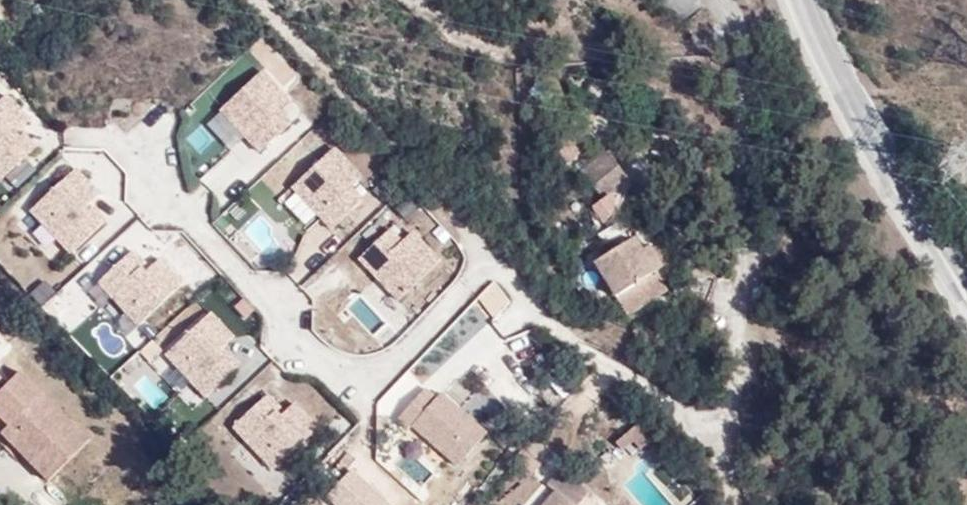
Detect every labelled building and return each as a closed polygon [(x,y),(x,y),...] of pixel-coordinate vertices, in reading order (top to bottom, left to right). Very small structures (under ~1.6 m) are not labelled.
[(241,134),(259,151),(302,108),(260,66),(205,121),(229,146),(241,134)] [(48,134),(3,90),(0,93),(0,176),(3,179),(48,134)] [(332,143),(289,185),(330,226),(373,184),(332,143)] [(606,157),(603,153),(584,170),(604,192),(628,170),(612,153),(606,157)] [(28,210),(72,254),(107,219),(88,199),(100,188),(75,163),(28,210)] [(603,220),(621,203),(608,189),(590,206),(603,220)] [(344,240),(382,202),(370,190),(332,228),(344,240)] [(136,223),(123,235),(146,258),(159,246),(136,223)] [(413,227),(401,238),(389,225),(356,257),(398,300),(443,257),(413,227)] [(641,252),(633,238),(595,264),(624,312),(663,286),(653,272),(659,268),(646,248),(641,252)] [(93,282),(137,327),(186,279),(159,251),(146,264),(129,246),(93,282)] [(492,284),(480,296),(494,312),(507,300),(492,284)] [(238,361),(224,348),(237,333),(206,306),(163,356),(209,395),(238,361)] [(0,362),(0,418),(48,470),(91,430),(78,414),(75,417),(21,361),(8,372),(0,362)] [(294,397),(284,407),(267,389),(230,423),(271,468),(319,425),(294,397)] [(492,437),(470,417),(463,424),(440,402),(429,391),(402,423),(412,433),(418,429),(461,469),(492,437)] [(463,424),(470,417),(448,395),(440,402),(463,424)] [(648,459),(661,448),(646,432),(622,452),(628,460),(641,451),(648,459)] [(529,449),(546,468),(556,457),(540,439),(529,449)] [(529,449),(520,458),(539,476),(546,468),(529,449)] [(587,501),(592,495),(564,469),(549,485),(556,492),(544,503),(545,504),(591,504),(587,501)] [(530,504),(545,504),(544,503),(556,492),(549,485),(530,504)]
